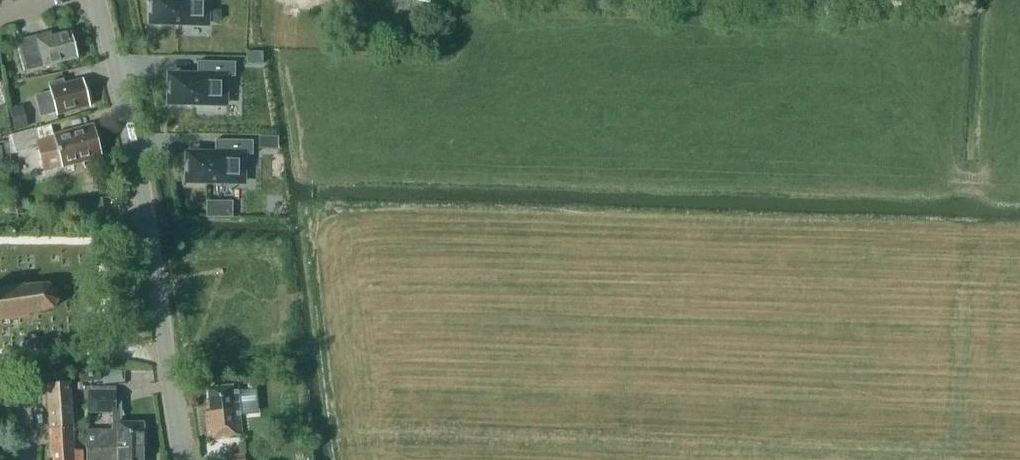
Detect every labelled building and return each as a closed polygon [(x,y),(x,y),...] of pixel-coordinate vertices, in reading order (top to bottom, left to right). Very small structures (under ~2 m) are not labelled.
[(151,23),(205,24),(206,0),(152,0),(151,23)] [(57,32),(24,40),(17,42),(24,72),(49,66),(49,67),(78,60),(71,35),(58,38),(57,32)] [(262,64),(262,52),(246,52),(246,63),(262,64)] [(170,75),(169,103),(223,104),(224,77),(235,77),(235,62),(197,62),(197,76),(170,75)] [(70,81),(54,85),(56,96),(45,98),(49,114),(60,112),(61,116),(91,109),(84,82),(71,86),(70,81)] [(29,127),(23,105),(9,109),(15,131),(29,127)] [(36,130),(11,136),(17,159),(38,154),(43,175),(101,163),(94,133),(39,145),(36,130)] [(258,148),(270,149),(270,136),(259,136),(258,148)] [(187,153),(187,181),(241,182),(241,155),(252,155),(252,140),(214,140),(214,154),(187,153)] [(28,318),(28,316),(49,314),(56,310),(59,305),(58,296),(52,291),(47,290),(26,291),(26,289),(0,291),(0,320),(28,318)] [(101,382),(100,371),(80,372),(81,383),(101,382)] [(49,385),(52,437),(73,435),(70,384),(49,385)] [(238,384),(211,386),(213,410),(206,410),(208,437),(243,434),(238,384)] [(116,389),(87,389),(87,413),(116,414),(116,389)] [(144,448),(144,423),(117,423),(117,429),(86,429),(86,448),(144,448)] [(73,435),(52,437),(54,459),(84,459),(83,450),(74,451),(73,435)] [(231,444),(231,456),(225,456),(226,459),(246,459),(245,455),(256,455),(256,442),(231,444)] [(86,459),(144,459),(144,448),(86,448),(86,459)]
